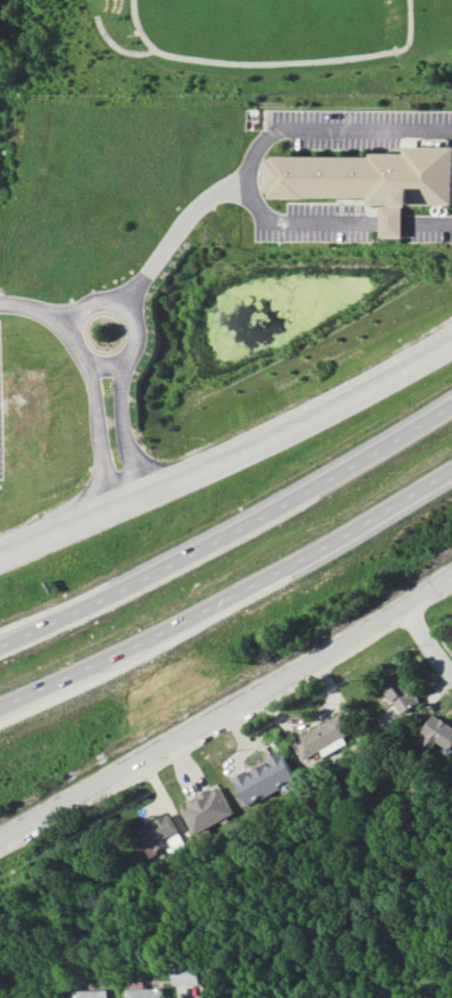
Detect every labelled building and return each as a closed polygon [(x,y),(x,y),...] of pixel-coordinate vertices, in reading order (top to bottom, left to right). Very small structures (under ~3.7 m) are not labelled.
[(406,153),(375,152),(375,156),(269,155),(269,191),(275,191),(275,197),(372,198),(372,204),(384,204),(384,237),(407,237),(407,206),(451,206),(451,145),(406,145),(406,153)] [(403,714),(420,704),(404,677),(387,687),(403,714)] [(435,713),(421,734),(438,744),(440,741),(451,749),(451,724),(435,713)] [(292,739),(302,760),(354,734),(343,714),(292,739)] [(236,778),(251,805),(299,779),(284,750),(267,759),(268,761),(236,778)] [(236,816),(223,785),(183,803),(196,833),(236,816)] [(204,964),(178,964),(177,984),(204,985),(204,964)] [(167,988),(129,989),(129,997),(167,997),(167,988)] [(107,991),(76,990),(75,997),(107,997),(107,991)]
